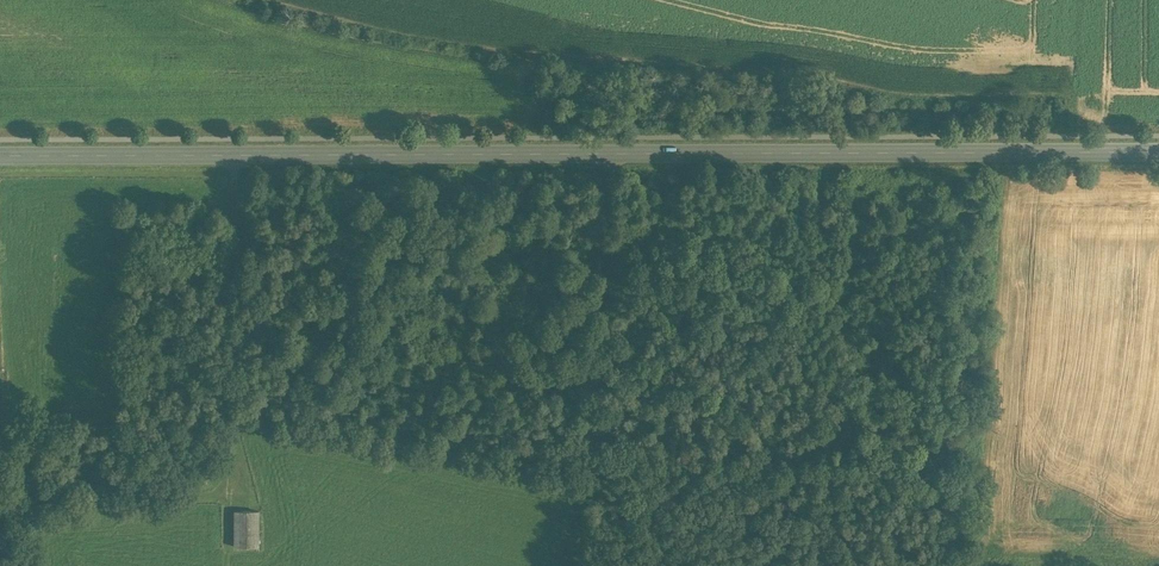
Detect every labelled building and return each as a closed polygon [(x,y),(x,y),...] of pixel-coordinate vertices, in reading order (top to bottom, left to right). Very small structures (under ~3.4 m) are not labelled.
[(260,510),(235,510),(235,546),(259,546),(260,510)]
